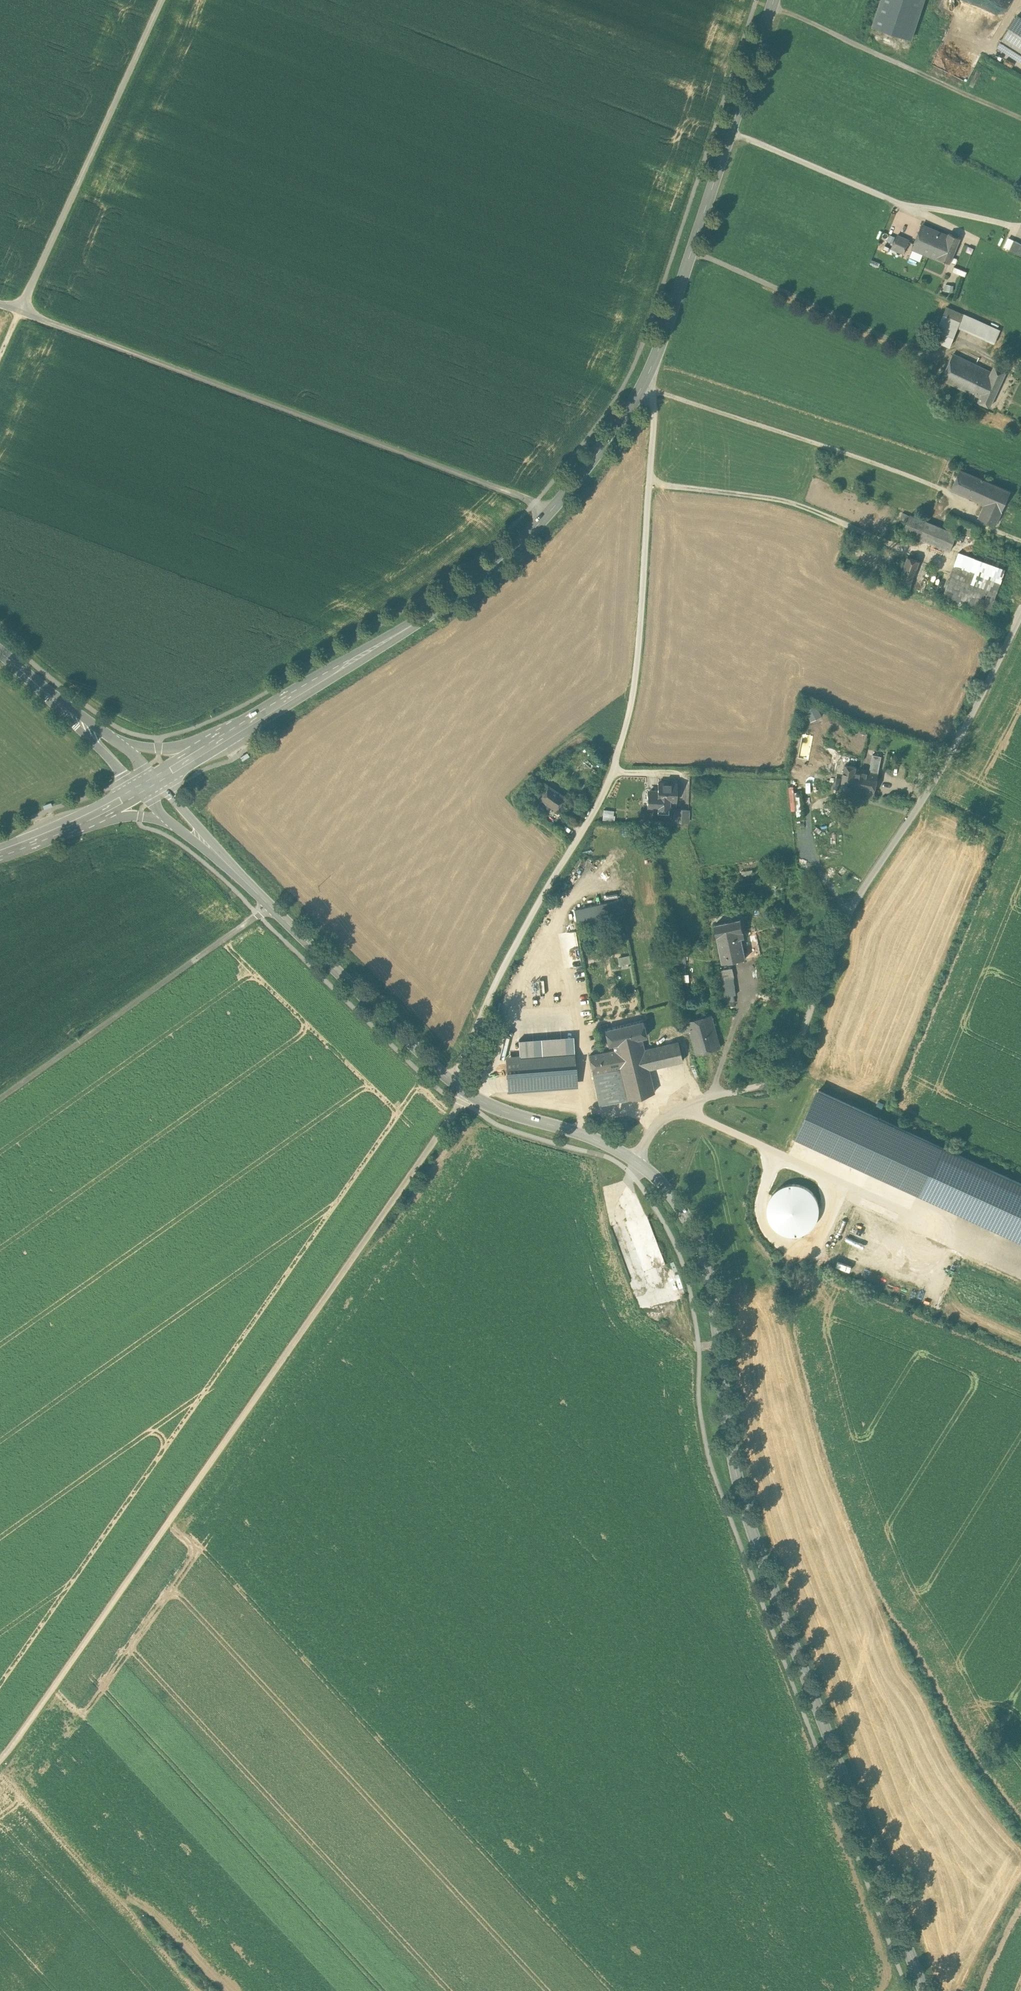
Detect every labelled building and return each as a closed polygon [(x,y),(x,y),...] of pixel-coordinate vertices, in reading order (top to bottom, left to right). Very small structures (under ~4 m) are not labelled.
[(923,0),(880,0),(872,26),(911,39),(923,0)] [(1017,15),(1000,42),(1020,56),(1020,17),(1017,15)] [(1000,42),(997,46),(1020,62),(1020,56),(1000,42)] [(948,236),(922,225),(913,248),(938,258),(950,263),(960,238),(949,233),(948,236)] [(909,241),(897,235),(892,247),(904,253),(909,241)] [(1014,240),(1009,250),(1020,256),(1020,243),(1014,240)] [(1000,328),(947,305),(932,337),(949,345),(959,323),(995,339),(1000,328)] [(987,368),(955,353),(944,378),(976,393),(987,368)] [(992,370),(987,368),(976,393),(981,395),(979,398),(991,404),(1007,370),(995,364),(992,370)] [(978,475),(960,468),(951,488),(969,496),(978,475)] [(1011,490),(978,475),(969,496),(984,503),(978,516),(984,518),(996,523),(1011,490)] [(957,533),(910,514),(903,531),(950,550),(957,533)] [(1005,569),(959,552),(942,600),(989,617),(1005,569)] [(919,560),(908,556),(898,583),(910,587),(919,560)] [(816,705),(806,710),(810,719),(821,714),(816,705)] [(881,756),(874,754),(871,772),(878,773),(881,756)] [(857,765),(845,763),(841,790),(852,792),(852,790),(856,769),(857,765)] [(871,772),(856,769),(852,790),(875,794),(879,773),(878,773),(871,772)] [(538,777),(529,790),(538,796),(547,783),(538,777)] [(564,794),(547,783),(538,796),(555,808),(564,794)] [(677,783),(658,783),(658,791),(650,790),(648,793),(647,806),(649,808),(655,809),(657,807),(669,807),(669,806),(676,806),(676,800),(677,783)] [(538,796),(529,790),(524,798),(533,804),(538,796)] [(614,810),(604,809),(603,819),(602,819),(614,821),(614,820),(615,816),(613,816),(614,810)] [(687,810),(681,809),(680,813),(675,813),(675,822),(687,823),(688,810),(687,810)] [(573,905),(574,921),(601,920),(600,904),(573,905)] [(743,915),(716,921),(719,934),(720,933),(726,959),(746,955),(740,929),(746,927),(743,915)] [(685,948),(675,949),(677,965),(684,965),(686,964),(685,948)] [(616,955),(617,962),(630,961),(629,953),(616,955)] [(732,966),(719,968),(720,977),(719,977),(721,994),(733,993),(736,992),(733,975),(734,975),(732,966)] [(733,993),(721,994),(723,1005),(734,1004),(733,993)] [(712,1014),(682,1022),(684,1032),(690,1030),(696,1053),(721,1046),(712,1014)] [(642,1020),(605,1029),(608,1044),(613,1043),(614,1049),(643,1043),(641,1036),(646,1035),(642,1020)] [(573,1036),(518,1039),(519,1055),(574,1052),(573,1036)] [(643,1043),(614,1049),(619,1067),(626,1098),(654,1092),(649,1068),(682,1060),(678,1040),(644,1048),(643,1043)] [(614,1049),(589,1054),(593,1072),(619,1067),(614,1049)] [(574,1052),(519,1055),(519,1056),(522,1087),(575,1083),(576,1083),(574,1052)] [(519,1056),(506,1057),(508,1088),(522,1087),(519,1056)] [(619,1067),(593,1072),(599,1103),(626,1098),(619,1067)] [(939,1145),(819,1090),(797,1137),(918,1192),(939,1145)] [(939,1145),(918,1192),(1020,1239),(1020,1183),(939,1145)] [(802,1185),(792,1184),(782,1186),(774,1192),(769,1201),(768,1211),(770,1221),(776,1229),(785,1234),(795,1235),(805,1232),(813,1226),(818,1218),(819,1208),(817,1198),(810,1190),(802,1185)]
